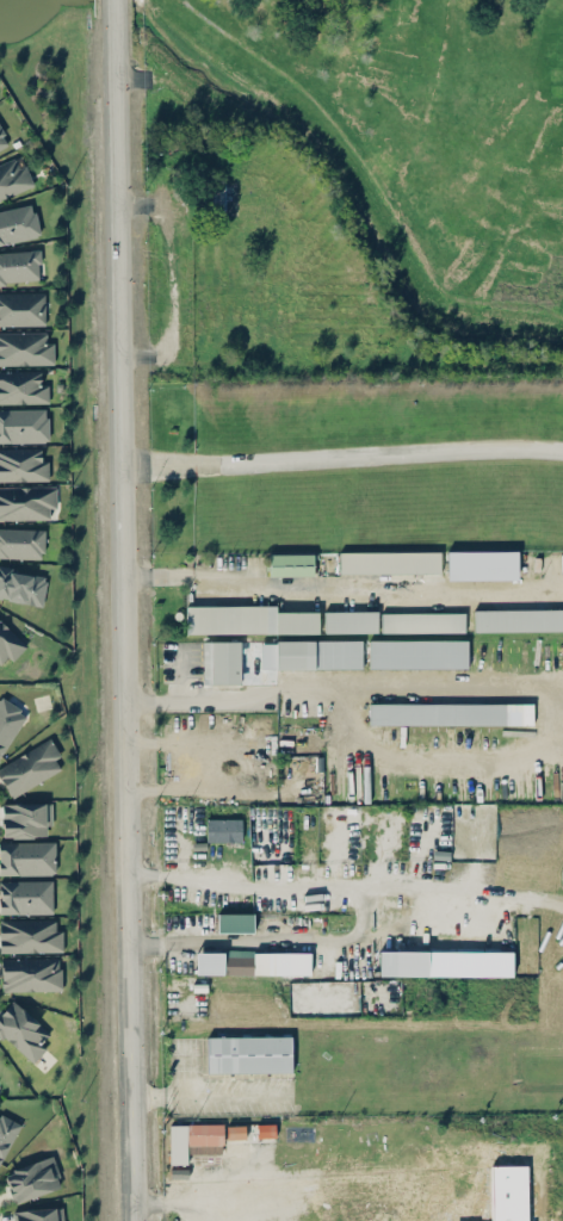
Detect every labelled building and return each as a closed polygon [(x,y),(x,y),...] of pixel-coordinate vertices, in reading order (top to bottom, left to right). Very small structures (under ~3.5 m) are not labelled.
[(10,143),(0,127),(0,149),(10,143)] [(32,186),(21,156),(0,164),(0,198),(32,186)] [(225,181),(213,180),(212,210),(224,211),(225,181)] [(41,235),(33,202),(0,209),(0,244),(41,235)] [(39,248),(0,251),(0,283),(42,280),(39,248)] [(44,291),(0,291),(0,324),(44,324),(44,291)] [(52,365),(52,340),(42,340),(42,329),(0,329),(0,365),(52,365)] [(45,370),(0,370),(0,403),(45,403),(45,370)] [(48,441),(48,407),(0,407),(0,441),(48,441)] [(47,479),(47,446),(0,446),(0,479),(47,479)] [(0,484),(0,517),(55,517),(55,484),(0,484)] [(44,527),(0,527),(0,556),(44,556),(44,527)] [(518,579),(518,550),(447,551),(448,580),(518,579)] [(339,552),(340,573),(441,572),(441,551),(339,552)] [(269,553),(270,576),(314,575),(313,552),(269,553)] [(42,605),(47,574),(0,566),(0,597),(42,605)] [(187,605),(187,633),(276,632),(276,604),(187,605)] [(562,630),(562,608),(474,609),(474,631),(562,630)] [(319,611),(277,611),(277,632),(319,633),(319,611)] [(324,611),(325,632),(378,632),(378,611),(324,611)] [(465,612),(381,612),(381,632),(465,632),(465,612)] [(0,618),(0,658),(4,653),(11,661),(26,644),(0,618)] [(468,668),(467,639),(369,639),(369,668),(468,668)] [(240,683),(240,640),(203,641),(203,683),(240,683)] [(362,640),(261,640),(261,668),(362,669),(362,640)] [(0,695),(0,755),(27,711),(0,695)] [(533,702),(369,704),(369,725),(533,724),(533,702)] [(52,760),(60,756),(49,737),(0,765),(0,776),(12,797),(58,769),(52,760)] [(1,836),(51,836),(51,801),(1,801),(1,836)] [(242,818),(207,818),(207,841),(241,841),(242,818)] [(54,873),(54,841),(0,841),(0,873),(54,873)] [(0,879),(0,912),(51,912),(51,879),(0,879)] [(253,932),(253,913),(217,913),(218,932),(253,932)] [(61,952),(61,926),(55,926),(55,918),(0,918),(0,952),(61,952)] [(428,976),(428,951),(379,950),(379,975),(428,976)] [(224,953),(197,951),(196,973),(223,974),(224,953)] [(310,952),(227,951),(227,974),(310,974),(310,952)] [(61,956),(0,956),(0,990),(61,990),(61,956)] [(30,1061),(54,1035),(11,998),(0,1010),(0,1036),(30,1061)] [(291,1035),(207,1037),(208,1073),(292,1071),(291,1035)] [(20,1123),(0,1111),(0,1162),(20,1123)] [(223,1123),(170,1124),(171,1164),(187,1163),(187,1154),(223,1153),(223,1123)] [(257,1137),(275,1137),(275,1123),(257,1123),(257,1137)] [(245,1124),(227,1125),(227,1138),(246,1138),(245,1124)] [(2,1170),(12,1201),(62,1186),(52,1155),(2,1170)] [(527,1165),(491,1165),(492,1220),(527,1220),(527,1165)] [(12,1220),(62,1220),(61,1205),(11,1209),(12,1220)]
